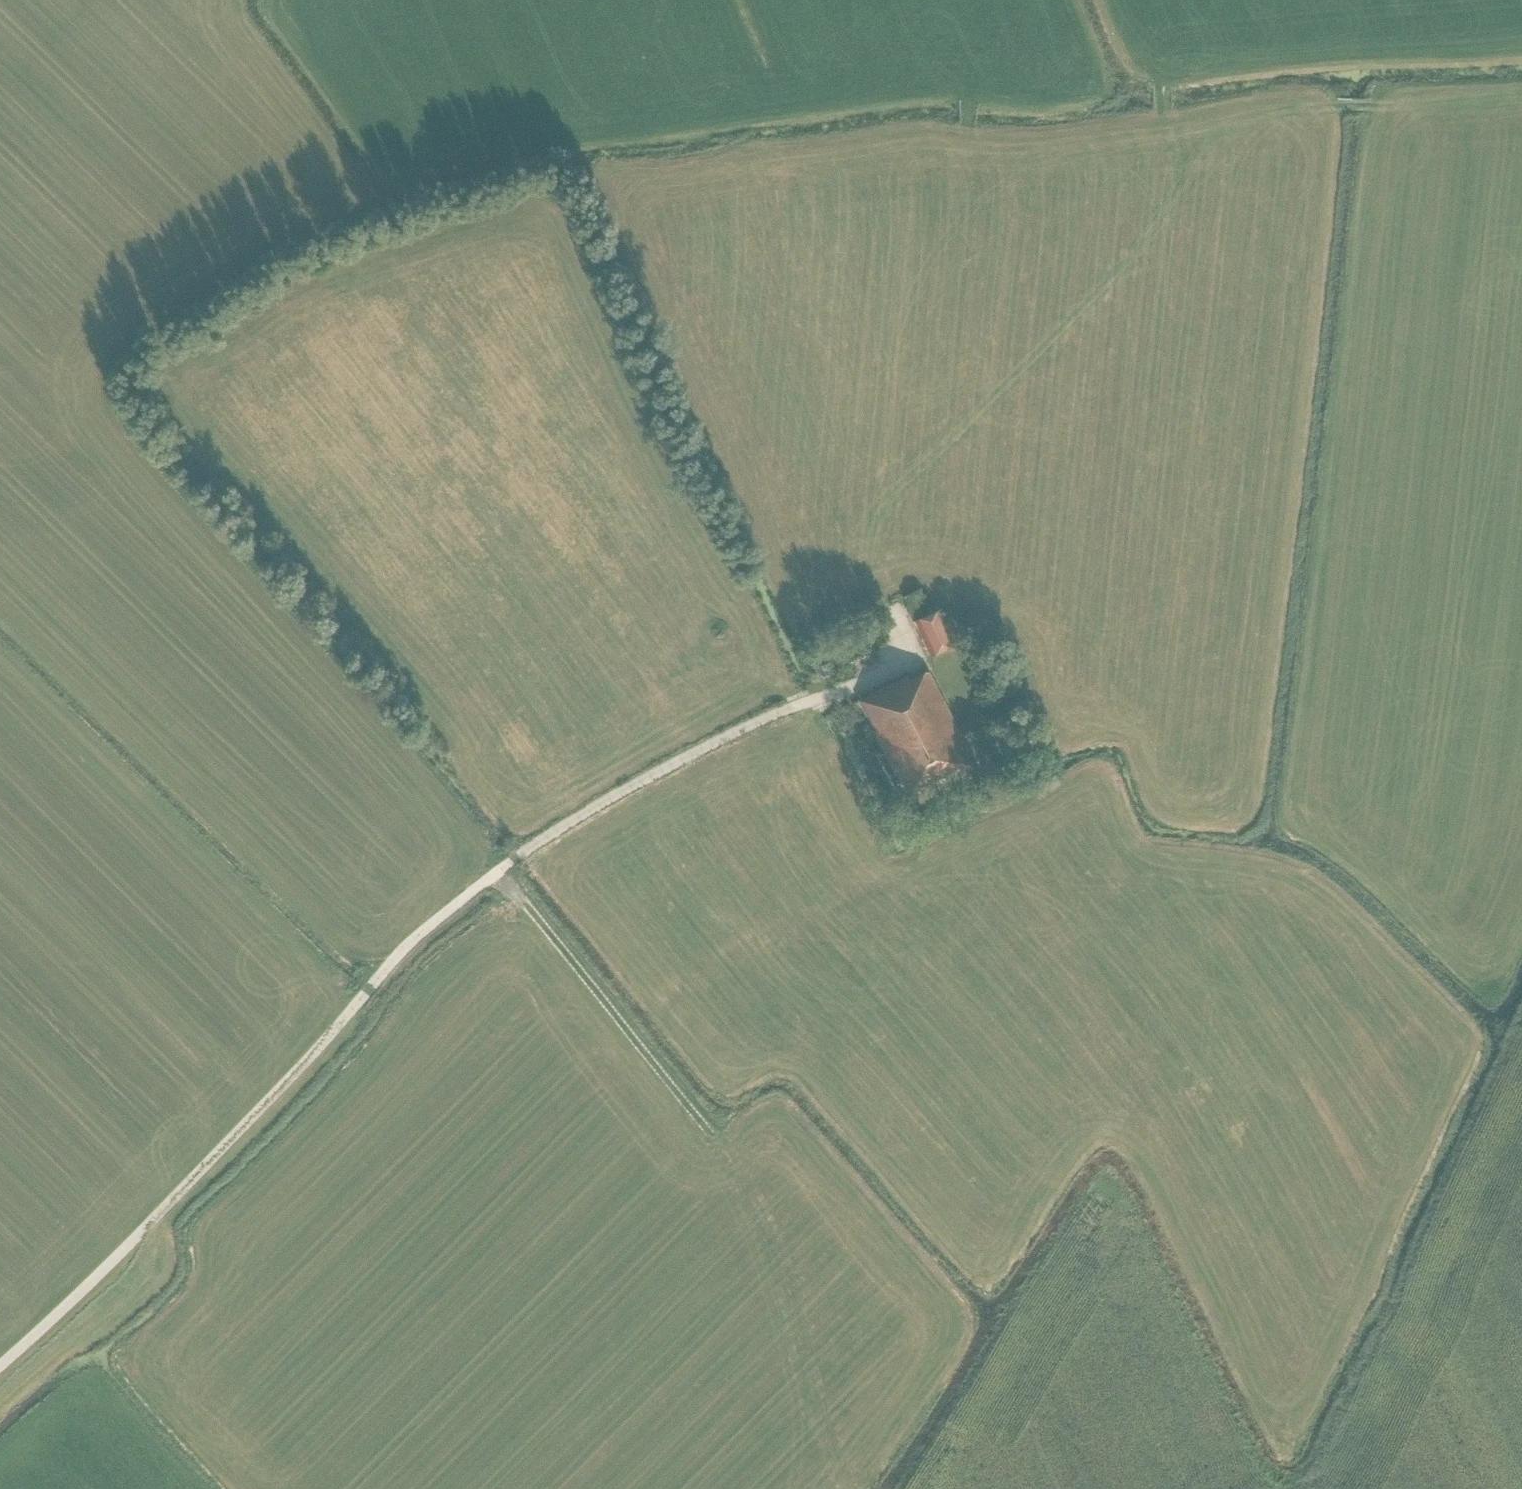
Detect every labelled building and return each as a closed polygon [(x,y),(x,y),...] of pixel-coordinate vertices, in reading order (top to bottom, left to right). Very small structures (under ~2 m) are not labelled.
[(931,615),(920,590),(903,598),(930,658),(957,644),(942,610),(931,615)] [(860,702),(909,799),(976,764),(928,672),(910,681),(909,677),(860,702)]
